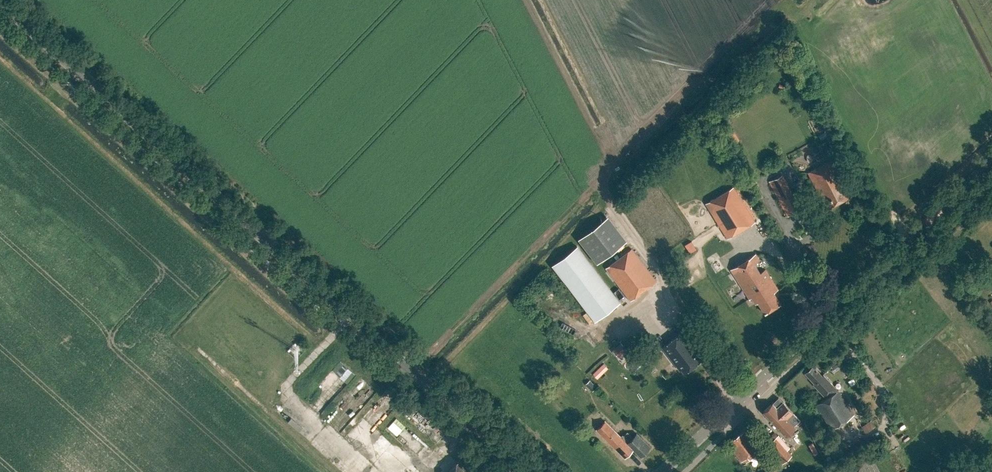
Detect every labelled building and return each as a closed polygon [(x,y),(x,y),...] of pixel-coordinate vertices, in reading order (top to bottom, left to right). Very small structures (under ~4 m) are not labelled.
[(850,197),(832,163),(832,162),(808,174),(827,210),(850,197)] [(796,190),(793,192),(782,173),(769,179),(788,215),(805,206),(796,190)] [(706,205),(728,239),(755,223),(732,188),(706,205)] [(577,239),(596,263),(626,240),(608,216),(577,239)] [(690,252),(697,248),(693,240),(686,244),(690,252)] [(551,264),(594,320),(620,300),(577,244),(551,264)] [(606,269),(630,302),(656,283),(632,250),(606,269)] [(756,255),(731,271),(749,300),(752,298),(756,304),(759,302),(766,313),(781,304),(774,293),(778,291),(756,255)] [(702,356),(681,329),(662,344),(680,368),(682,366),(684,370),(696,360),(702,356)] [(621,358),(629,348),(621,341),(613,350),(621,358)] [(605,363),(593,373),(598,378),(609,368),(605,363)] [(829,395),(815,405),(831,429),(854,415),(839,390),(823,373),(822,374),(813,364),(812,365),(810,365),(806,368),(806,371),(805,372),(814,381),(813,382),(824,395),(827,392),(829,395)] [(585,384),(592,391),(597,387),(590,380),(585,384)] [(793,425),(799,419),(783,401),(777,407),(772,402),(763,411),(786,435),(795,427),(793,425)] [(398,435),(406,425),(397,417),(388,427),(398,435)] [(605,421),(598,429),(626,457),(634,450),(636,452),(637,451),(642,456),(651,447),(638,433),(633,438),(627,433),(624,437),(623,435),(621,437),(605,421)] [(740,433),(733,440),(736,444),(731,448),(742,461),(758,448),(745,431),(741,434),(740,433)] [(790,446),(779,434),(767,445),(782,462),(792,454),(787,449),(790,446)] [(834,471),(879,471),(867,451),(833,470),(834,471)] [(463,453),(446,471),(483,471),(463,453)] [(769,471),(778,471),(774,464),(767,468),(769,471)]
